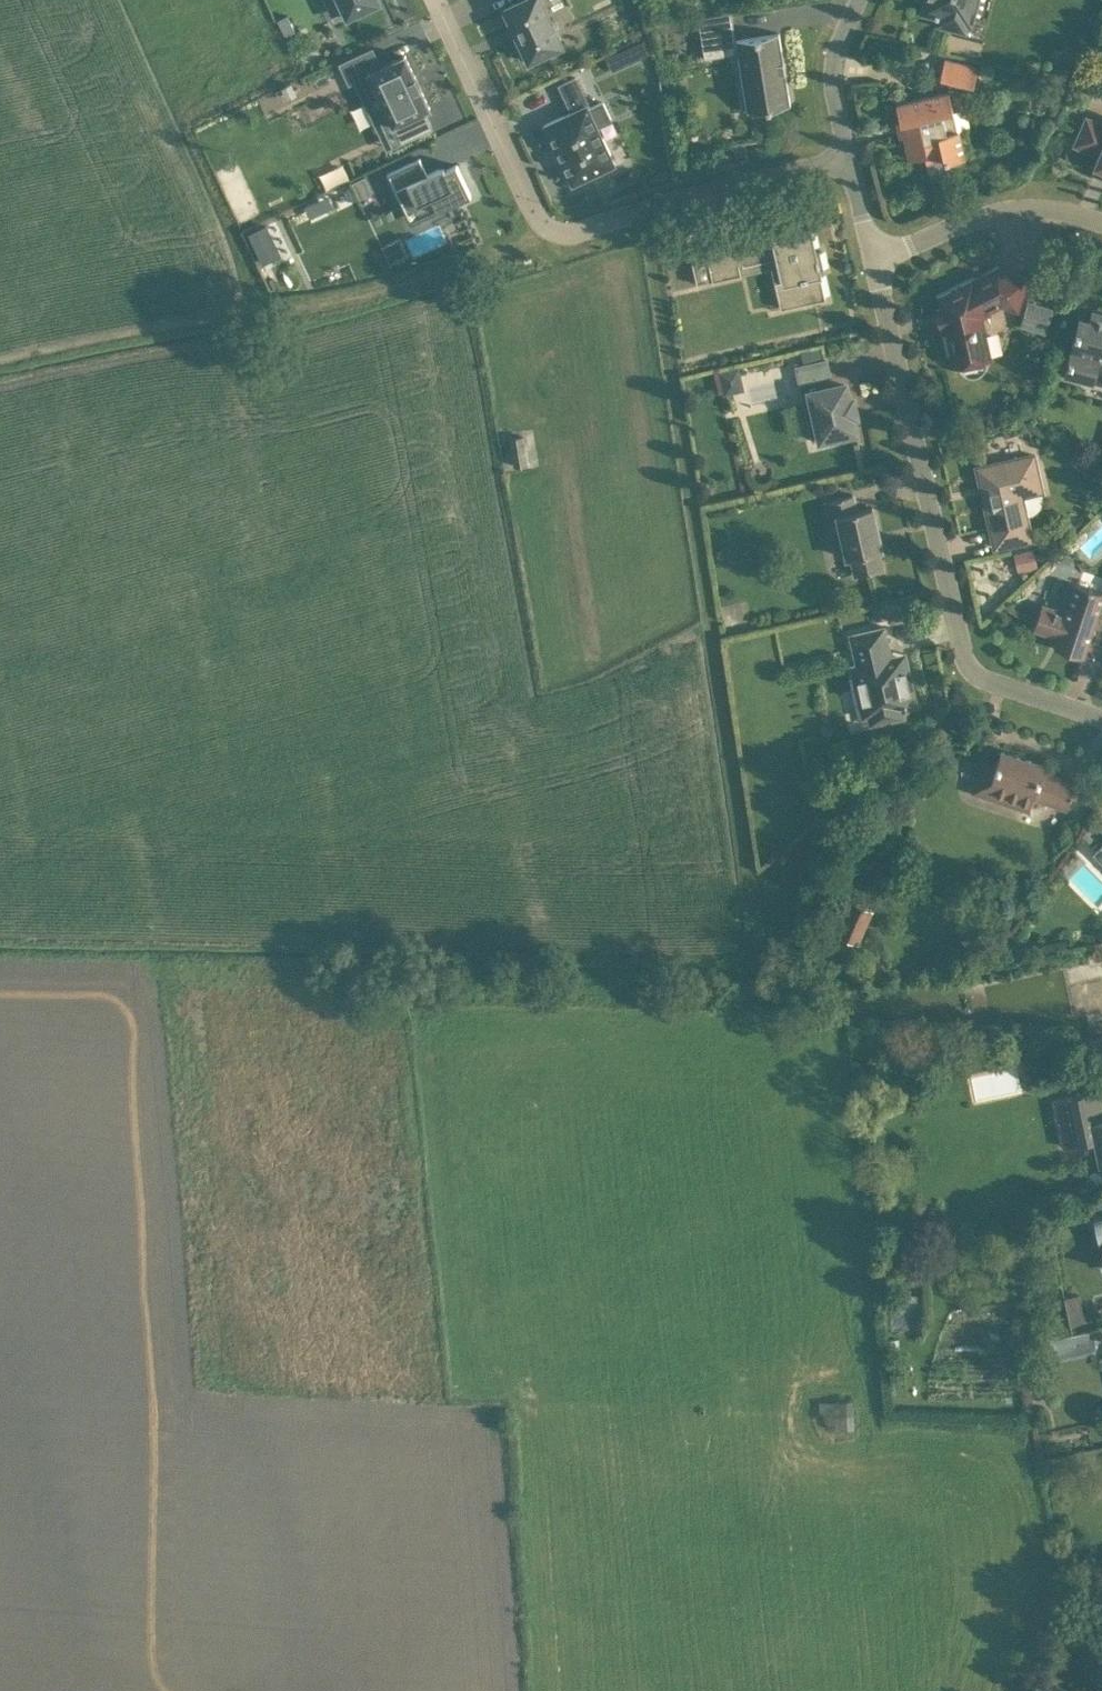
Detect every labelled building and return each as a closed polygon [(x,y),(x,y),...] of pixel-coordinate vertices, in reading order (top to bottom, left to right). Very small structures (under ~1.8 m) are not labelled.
[(348,13),(358,9),(359,11),(379,1),(378,0),(342,0),(348,13)] [(504,5),(520,38),(516,40),(524,59),(528,57),(529,58),(563,43),(543,0),(516,0),(504,5)] [(922,11),(939,15),(937,22),(965,30),(967,23),(971,24),(977,0),(925,0),(922,11)] [(728,11),(698,16),(700,25),(703,43),(732,38),(728,11)] [(295,29),(288,14),(279,18),(286,33),(295,29)] [(779,31),(736,38),(738,51),(748,110),(791,103),(779,31)] [(624,47),(630,61),(651,51),(645,38),(624,47)] [(381,64),(373,46),(340,61),(350,81),(360,76),(369,96),(379,92),(393,123),(430,105),(405,53),(381,64)] [(978,65),(946,57),(941,76),(974,84),(978,65)] [(1055,63),(1053,71),(1056,78),(1064,80),(1071,76),(1073,68),(1069,62),(1061,60),(1055,63)] [(545,122),(573,182),(615,162),(598,126),(612,120),(602,99),(588,105),(588,104),(589,103),(576,75),(560,83),(572,109),(545,122)] [(897,102),(901,121),(906,120),(909,132),(904,134),(910,157),(926,154),(927,160),(945,156),(945,160),(966,155),(959,128),(956,129),(951,110),(954,109),(949,90),(897,102)] [(1076,143),(1100,153),(1096,163),(1101,166),(1101,123),(1087,116),(1076,143)] [(742,143),(733,145),(735,156),(744,154),(742,143)] [(387,171),(403,205),(416,199),(423,216),(471,193),(457,163),(446,168),(444,164),(440,166),(428,172),(420,156),(387,171)] [(365,175),(353,180),(360,197),(373,191),(365,175)] [(248,231),(252,238),(271,229),(267,222),(248,231)] [(735,244),(707,250),(713,279),(741,273),(739,262),(743,262),(743,263),(778,255),(784,278),(775,280),(781,307),(826,297),(819,267),(824,266),(820,250),(816,251),(810,227),(775,235),(774,230),(749,236),(750,241),(739,243),(739,245),(735,246),(735,244)] [(955,364),(960,363),(986,357),(991,356),(987,340),(984,329),(988,327),(990,325),(991,321),(990,318),(987,312),(989,311),(988,309),(1001,302),(1018,307),(1027,277),(998,267),(973,280),(972,278),(940,295),(955,364)] [(1032,293),(1045,297),(1049,285),(1036,280),(1032,293)] [(1046,332),(1054,307),(1028,299),(1020,324),(1046,332)] [(1092,310),(1090,320),(1079,317),(1064,377),(1093,384),(1101,356),(1101,313),(1092,310)] [(804,363),(824,358),(821,345),(801,349),(804,363)] [(830,373),(827,358),(824,358),(804,363),(797,364),(813,438),(824,436),(825,441),(841,437),(840,432),(855,428),(852,413),(856,412),(852,396),(848,397),(845,382),(830,385),(827,373),(830,373)] [(721,391),(742,385),(736,362),(715,367),(721,391)] [(524,435),(511,437),(500,439),(504,465),(528,462),(524,435)] [(1034,453),(978,466),(996,545),(1031,537),(1021,493),(1042,488),(1034,453)] [(853,493),(828,499),(834,529),(841,527),(848,556),(852,555),(857,574),(882,568),(878,549),(882,548),(873,504),(857,508),(853,493)] [(1038,565),(1034,547),(1015,552),(1019,570),(1038,565)] [(1098,613),(1101,601),(1101,591),(1076,582),(1066,610),(1043,602),(1035,627),(1058,635),(1055,644),(1084,654),(1098,613)] [(851,663),(856,688),(863,717),(868,716),(870,723),(905,715),(903,707),(917,704),(907,658),(893,661),(885,625),(850,633),(856,662),(851,663)] [(1001,749),(996,765),(984,762),(975,789),(1030,807),(1034,796),(1068,807),(1076,781),(1042,770),(1044,764),(1001,749)] [(852,900),(838,932),(859,941),(873,909),(852,900)] [(1089,1037),(1091,1048),(1101,1046),(1101,1034),(1089,1037)] [(1055,1098),(1065,1144),(1096,1138),(1101,1168),(1101,1088),(1055,1098)] [(1093,1212),(1099,1240),(1101,1240),(1101,1210),(1093,1212)] [(882,1255),(870,1257),(871,1268),(883,1267),(882,1255)] [(820,1397),(821,1425),(852,1424),(851,1396),(820,1397)] [(1078,1686),(1077,1690),(1056,1682),(1053,1690),(1091,1690),(1078,1686)]
